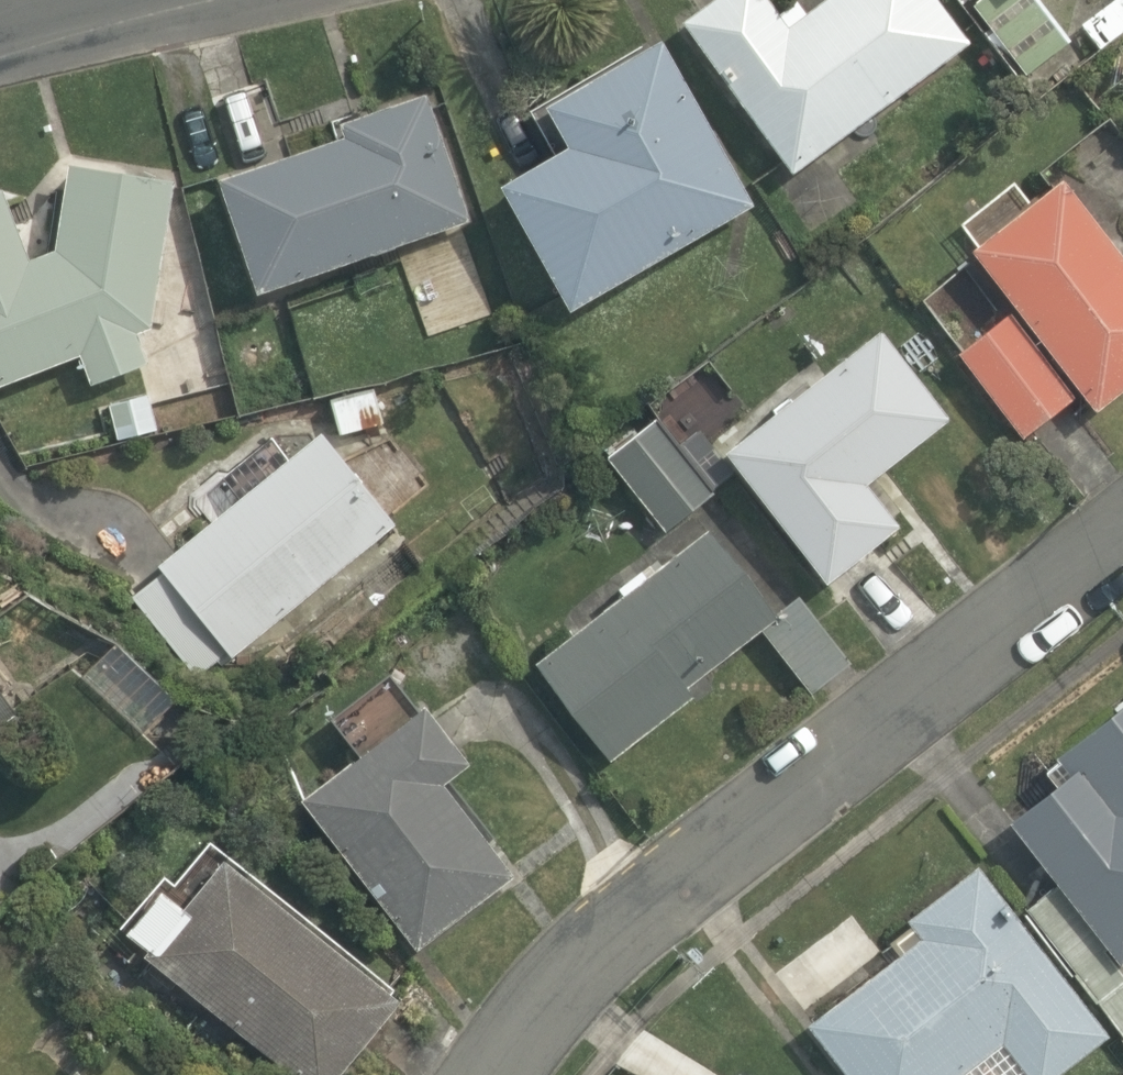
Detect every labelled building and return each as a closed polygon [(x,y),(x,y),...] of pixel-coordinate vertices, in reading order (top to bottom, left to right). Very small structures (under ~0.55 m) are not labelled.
[(685,18),(795,173),(974,41),(943,0),(823,0),(809,10),(801,0),(797,0),(781,11),(774,0),(709,0),(685,18)] [(975,2),(1029,74),(1071,39),(1042,0),(978,0),(975,2)] [(571,144),(503,181),(574,307),(758,202),(663,36),(550,104),(571,144)] [(337,138),(222,174),(260,290),(470,219),(428,92),(333,122),(337,138)] [(5,187),(0,189),(0,385),(82,353),(93,382),(150,361),(140,328),(152,324),(176,180),(73,161),(57,249),(31,258),(5,187)] [(974,246),(1100,409),(1122,391),(1122,251),(1066,176),(974,246)] [(1011,310),(961,350),(1024,435),(1078,394),(1011,310)] [(727,446),(829,580),(904,523),(871,481),(953,417),(882,327),(727,446)] [(377,387),(331,397),(342,433),(386,423),(377,387)] [(607,454),(667,529),(718,488),(658,413),(607,454)] [(399,523),(322,429),(159,563),(166,571),(132,598),(195,679),(229,653),(233,658),(399,523)] [(687,684),(779,612),(711,525),(649,573),(644,567),(620,586),(626,592),(539,660),(614,756),(694,694),(687,684)] [(19,711),(0,683),(0,725),(19,711)] [(472,759),(428,701),(303,795),(419,950),(517,874),(446,780),(472,759)] [(1059,753),(1073,771),(1011,818),(1060,883),(1027,908),(1122,1033),(1122,969),(1118,963),(1122,960),(1122,704),(1059,753)] [(980,864),(910,918),(925,935),(811,1021),(851,1074),(961,1074),(1004,1042),(1031,1074),(1058,1074),(1113,1036),(980,864)] [(143,954),(294,1074),(341,1074),(404,996),(252,875),(243,887),(218,867),(187,906),(163,887),(127,931),(149,948),(143,954)] [(79,1067),(71,1074),(87,1074),(79,1067)]
